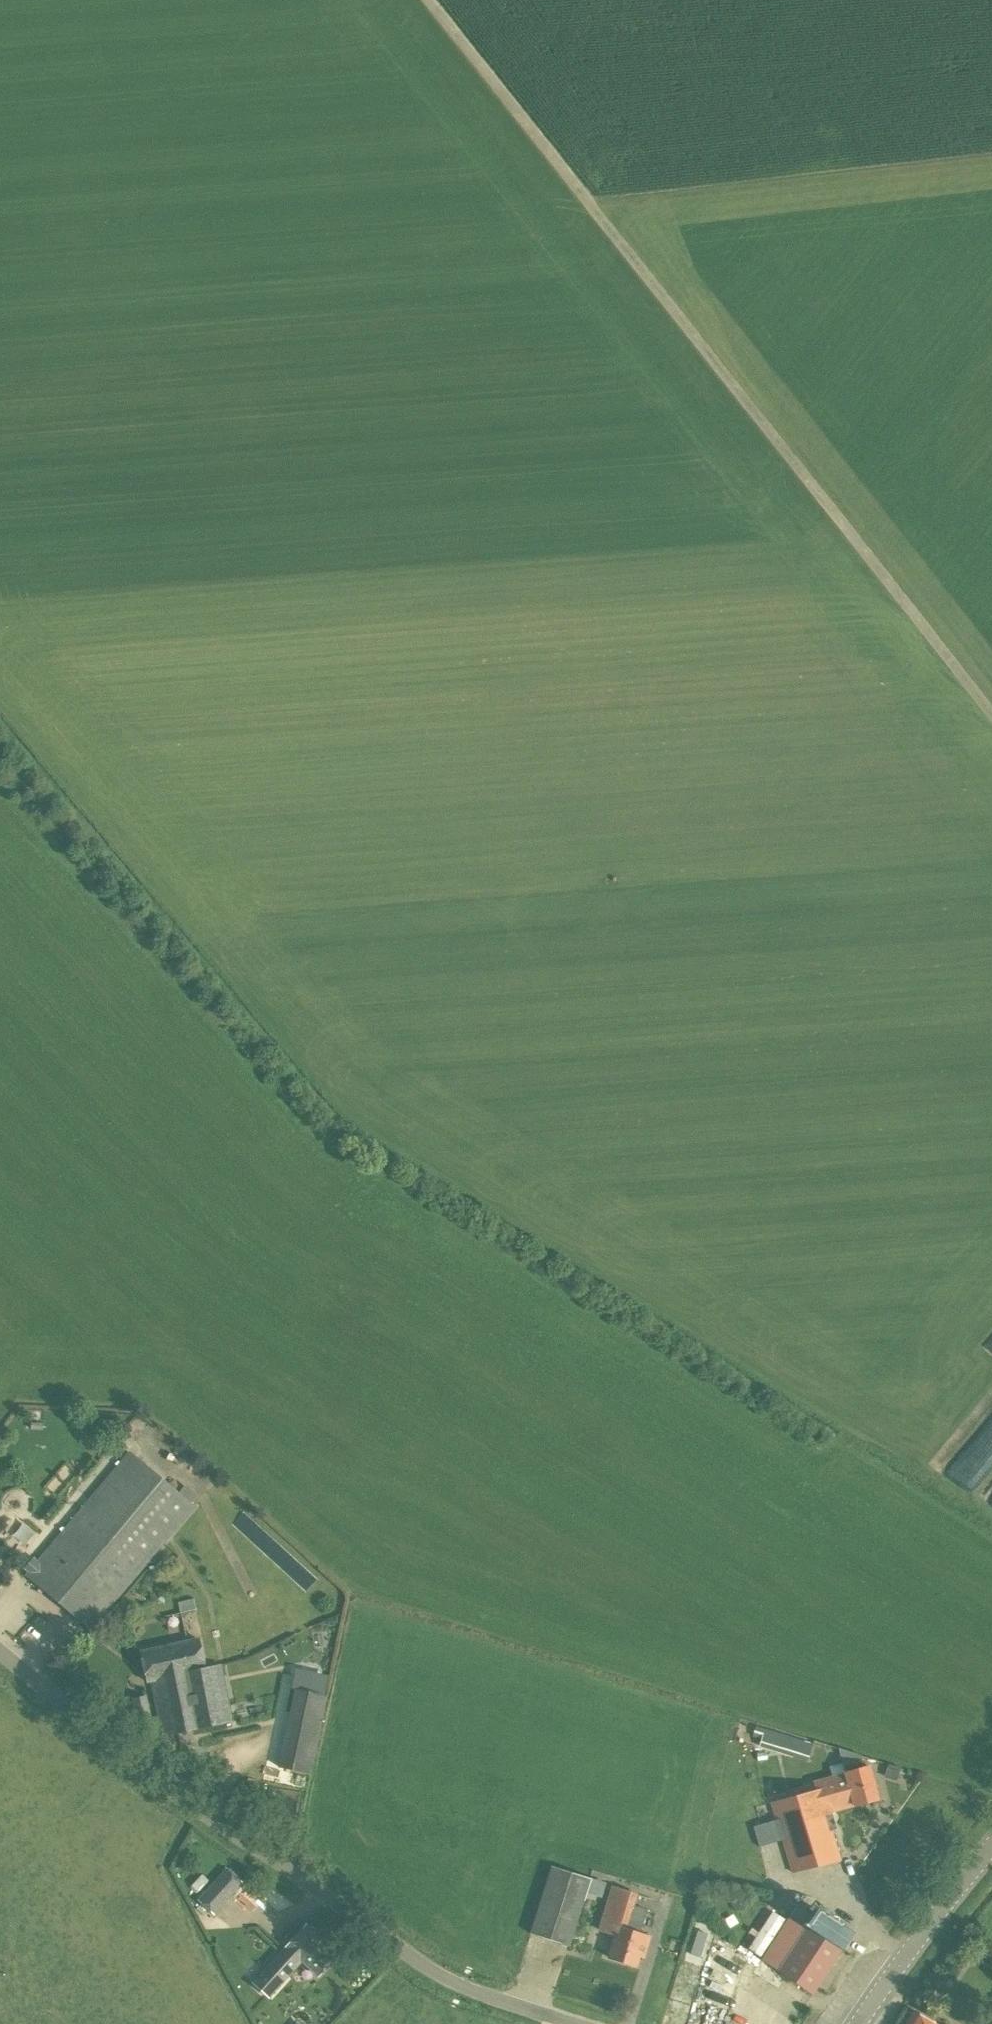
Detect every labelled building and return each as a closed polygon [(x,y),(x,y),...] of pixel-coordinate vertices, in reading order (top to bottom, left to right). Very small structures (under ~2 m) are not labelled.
[(81,1429),(88,1437),(95,1429),(88,1422),(81,1429)] [(90,1631),(195,1507),(129,1451),(24,1575),(90,1631)] [(65,1491),(83,1470),(75,1463),(57,1484),(65,1491)] [(204,1668),(198,1639),(141,1651),(150,1693),(152,1693),(161,1737),(230,1722),(218,1665),(204,1668)] [(294,1688),(287,1719),(320,1726),(327,1695),(294,1688)] [(807,1762),(813,1744),(755,1726),(752,1737),(760,1740),(758,1747),(783,1754),(807,1762)] [(281,1748),(277,1767),(310,1775),(314,1755),(281,1748)] [(888,1765),(884,1776),(897,1780),(900,1769),(901,1768),(888,1764),(888,1765)] [(841,1860),(827,1813),(853,1805),(877,1799),(869,1766),(845,1772),(845,1773),(812,1781),(815,1791),(771,1803),(776,1819),(752,1826),(758,1847),(782,1839),(793,1874),(841,1860)] [(570,1946),(591,1878),(551,1866),(529,1933),(570,1946)] [(243,1881),(228,1867),(218,1877),(233,1891),(243,1881)] [(643,1958),(650,1937),(640,1934),(647,1909),(635,1906),(638,1893),(612,1886),(598,1931),(615,1936),(608,1958),(636,1966),(639,1957),(643,1958)] [(812,1993),(852,1933),(818,1911),(778,1971),(812,1993)] [(337,1955),(306,1926),(286,1946),(252,1983),(268,1998),(287,1978),(303,1961),(318,1975),(337,1955)] [(915,2013),(909,2023),(935,2023),(915,2013)]
